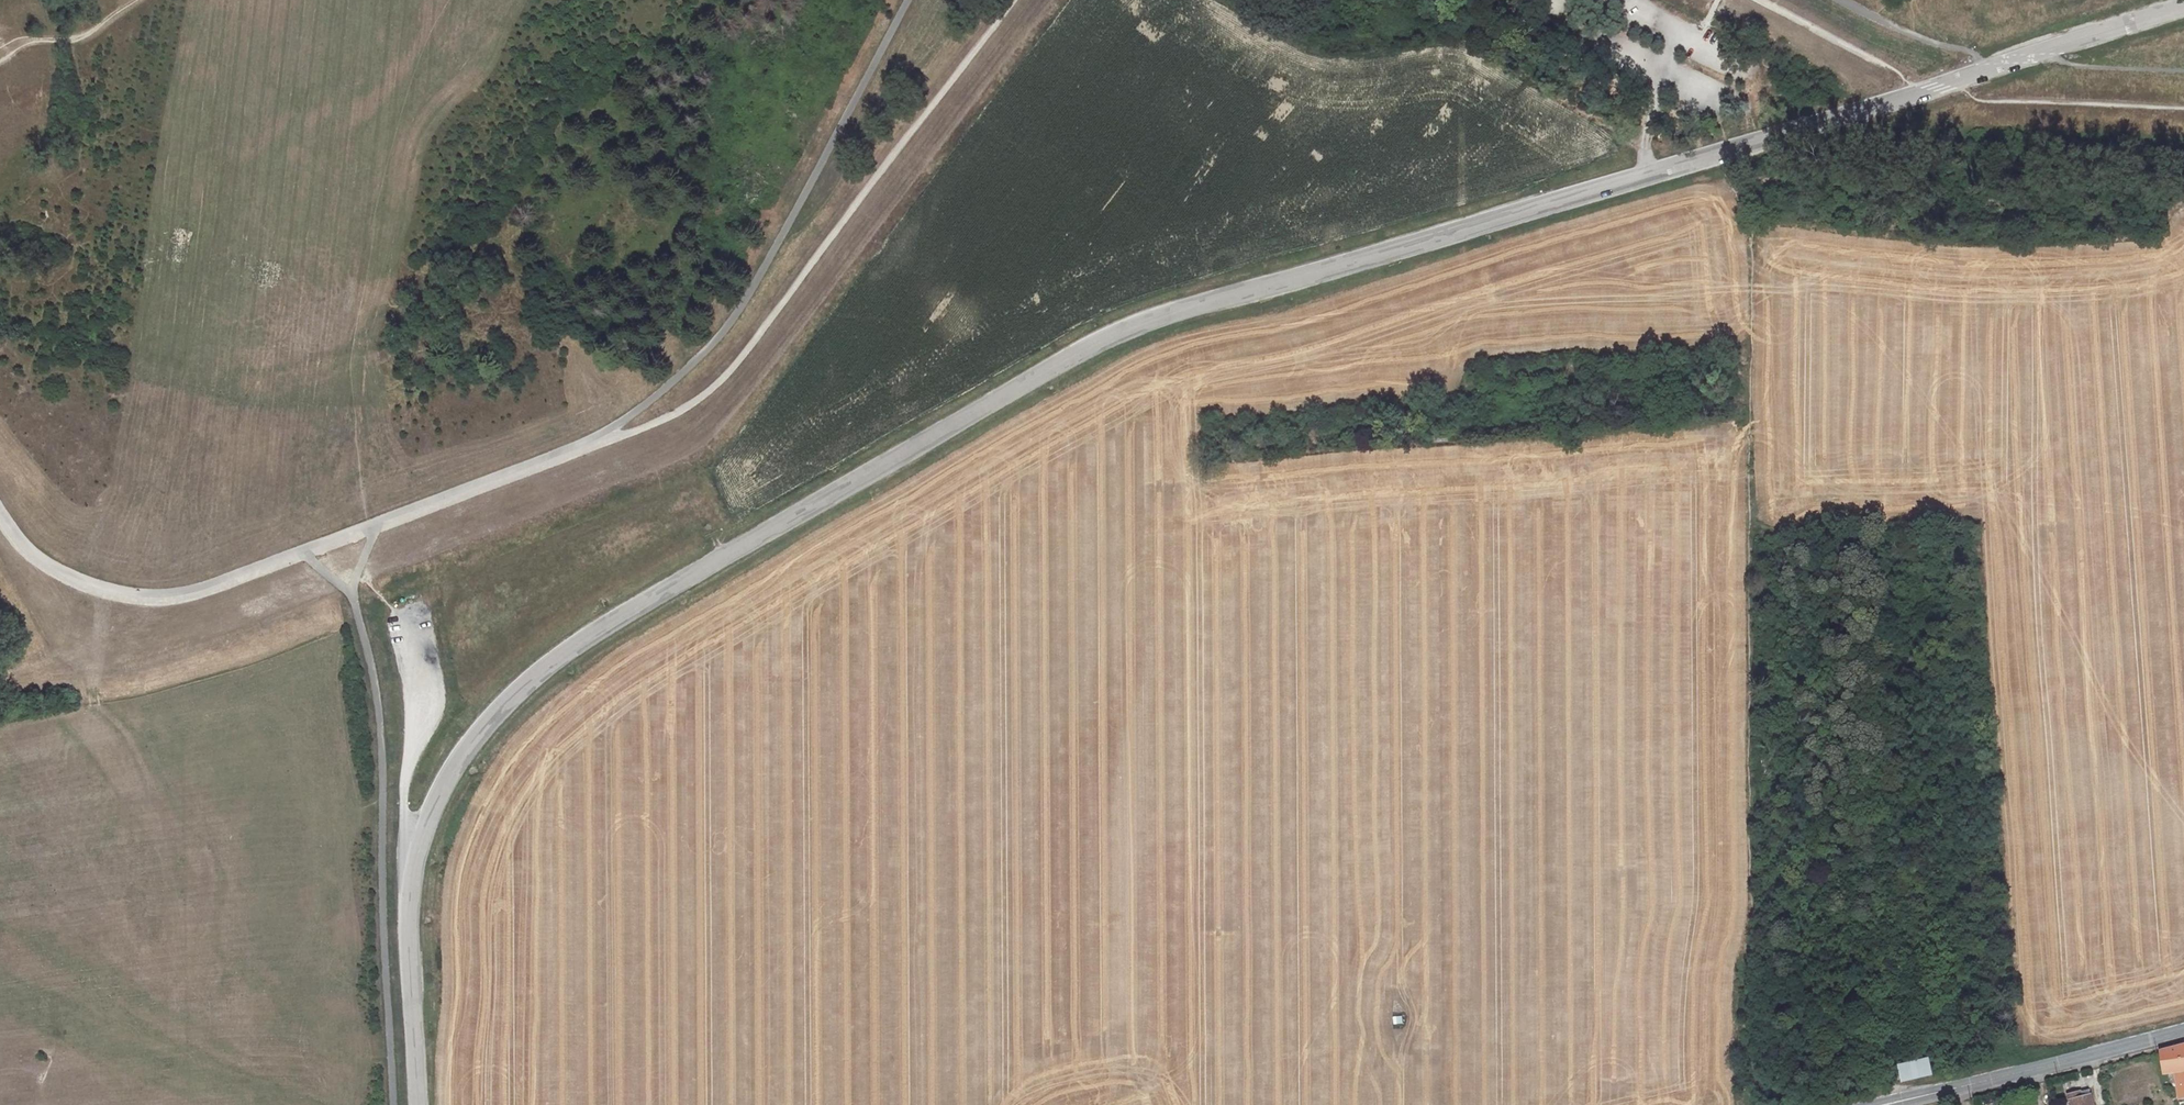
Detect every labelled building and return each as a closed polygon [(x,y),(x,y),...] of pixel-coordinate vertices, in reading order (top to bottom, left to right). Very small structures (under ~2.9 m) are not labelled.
[(1403,1015),(1393,1015),(1394,1024),(1404,1023),(1403,1015)] [(2163,1048),(2167,1072),(2176,1070),(2180,1096),(2183,1095),(2183,1045),(2163,1048)] [(1927,1050),(1897,1056),(1901,1074),(1931,1067),(1927,1050)] [(2070,1096),(2072,1104),(2098,1104),(2096,1095),(2086,1098),(2085,1092),(2070,1096)]
